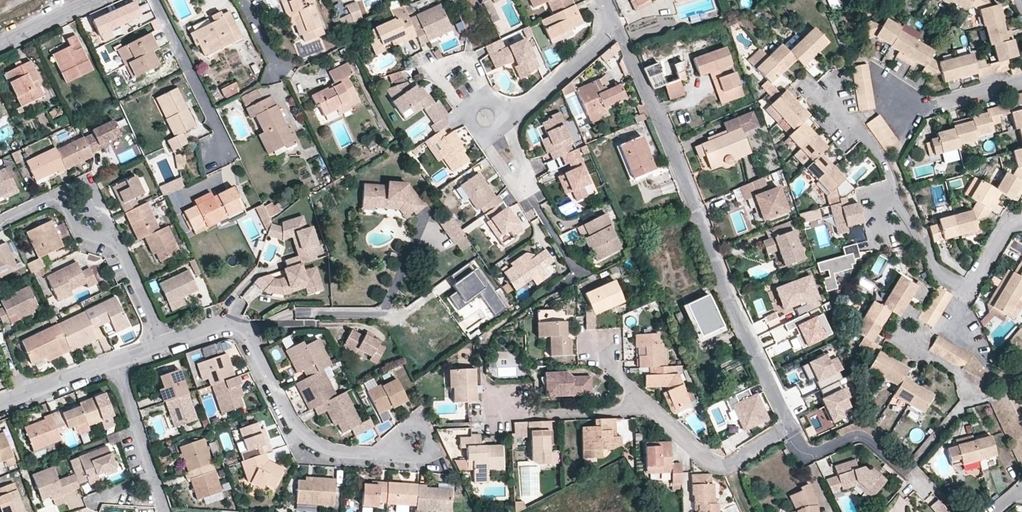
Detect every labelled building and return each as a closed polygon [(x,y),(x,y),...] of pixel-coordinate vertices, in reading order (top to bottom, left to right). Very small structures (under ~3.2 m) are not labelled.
[(286,0),(280,0),(291,27),(295,25),(286,0)] [(295,25),(299,35),(302,34),(305,42),(324,34),(313,6),(315,5),(313,0),(286,0),(295,25)] [(490,0),(489,0),(483,3),(489,16),(496,13),(490,0)] [(571,0),(537,0),(539,5),(547,1),(554,15),(574,6),(571,0)] [(650,0),(648,0),(637,6),(635,0),(632,0),(630,1),(635,12),(652,4),(650,0)] [(973,0),(950,0),(950,1),(967,11),(970,5),(973,0)] [(988,0),(973,0),(970,5),(979,10),(983,27),(985,26),(1002,22),(1003,22),(999,5),(990,7),(988,0)] [(362,19),(356,2),(345,5),(350,14),(354,22),(362,19)] [(414,12),(410,4),(403,6),(407,15),(414,12)] [(450,26),(440,4),(409,18),(417,36),(420,44),(427,41),(426,37),(450,26)] [(142,18),(136,5),(96,23),(102,37),(142,18)] [(407,15),(403,6),(390,10),(394,19),(395,21),(407,15)] [(582,24),(574,6),(554,15),(541,21),(552,44),(559,40),(557,36),(571,30),(582,24)] [(232,18),(229,11),(221,15),(220,12),(211,16),(214,22),(193,32),(199,45),(205,57),(242,38),(232,18)] [(354,22),(350,14),(339,19),(342,25),(354,22)] [(417,36),(409,18),(407,15),(395,21),(394,19),(369,31),(374,42),(377,40),(382,45),(391,41),(401,36),(403,42),(417,36)] [(339,19),(337,16),(332,19),(337,28),(342,25),(339,19)] [(899,31),(901,28),(885,19),(881,27),(871,21),(864,23),(868,39),(875,37),(890,46),(899,31)] [(1013,40),(1010,30),(1005,31),(1002,22),(985,26),(990,46),(993,45),(1013,40)] [(920,34),(903,24),(901,28),(899,31),(916,41),(920,34)] [(427,41),(452,30),(450,26),(426,37),(427,41)] [(828,43),(813,28),(801,40),(815,55),(828,43)] [(559,40),(573,34),(571,30),(557,36),(559,40)] [(904,62),(916,41),(899,31),(890,46),(890,47),(898,52),(895,56),(904,62)] [(199,45),(193,32),(190,33),(196,46),(199,45)] [(152,52),(158,49),(150,33),(117,50),(125,65),(129,64),(136,77),(159,65),(152,52)] [(92,71),(75,35),(66,39),(69,46),(57,52),(65,69),(61,71),(67,83),(92,71)] [(403,42),(401,36),(391,41),(393,46),(403,42)] [(538,66),(525,39),(504,49),(500,39),(485,47),(492,61),(503,57),(506,64),(515,60),(517,65),(514,66),(520,79),(525,77),(538,66)] [(384,51),(382,45),(377,40),(374,42),(370,43),(375,55),(384,51)] [(815,55),(801,40),(788,52),(795,60),(803,67),(815,55)] [(1017,57),(1013,40),(993,45),(997,62),(989,64),(992,74),(1009,69),(1007,60),(1017,57)] [(930,58),(933,51),(916,41),(904,62),(913,67),(915,62),(924,67),(930,58)] [(605,62),(620,48),(617,42),(600,56),(605,62)] [(783,72),(795,60),(788,52),(781,44),(768,57),(783,72)] [(743,96),(725,48),(693,59),(698,73),(699,76),(709,72),(712,80),(716,79),(721,93),(723,93),(726,102),(743,96)] [(756,69),(768,57),(760,48),(748,60),(756,69)] [(442,58),(438,49),(433,52),(438,60),(442,58)] [(65,69),(57,52),(53,54),(61,71),(65,69)] [(685,78),(683,63),(681,52),(658,62),(659,62),(643,69),(653,90),(664,86),(670,100),(684,94),(679,80),(685,78)] [(988,75),(985,65),(984,59),(974,62),(972,54),(955,58),(960,78),(977,74),(978,78),(988,75)] [(419,66),(417,59),(414,55),(408,58),(412,61),(414,67),(419,66)] [(506,64),(503,57),(492,61),(496,69),(506,64)] [(783,72),(768,57),(756,69),(767,80),(761,86),(768,93),(774,88),(770,84),(783,72)] [(930,58),(924,67),(921,72),(930,77),(941,74),(943,83),(960,78),(955,58),(938,63),(930,58)] [(698,73),(693,59),(683,63),(685,78),(698,73)] [(39,79),(30,61),(11,70),(15,80),(10,82),(21,107),(44,96),(36,81),(39,79)] [(359,101),(347,76),(353,74),(347,63),(328,72),(334,83),(331,85),(332,88),(328,90),(327,88),(319,92),(311,96),(315,105),(318,104),(323,115),(336,109),(336,107),(347,102),(349,106),(359,101)] [(136,77),(129,64),(125,65),(132,79),(136,77)] [(869,72),(867,64),(851,67),(853,74),(869,72)] [(1021,72),(1020,67),(1009,69),(1011,75),(1021,72)] [(15,80),(11,70),(5,73),(10,82),(15,80)] [(404,83),(401,71),(388,75),(391,82),(393,82),(394,86),(404,83)] [(870,79),(869,72),(853,74),(854,82),(870,79)] [(626,98),(620,84),(610,89),(604,75),(598,80),(576,90),(590,123),(609,114),(605,107),(626,98)] [(46,95),(39,79),(36,81),(44,96),(46,95)] [(726,102),(723,93),(721,93),(716,79),(712,80),(721,104),(726,102)] [(871,86),(870,79),(854,82),(855,89),(871,86)] [(563,95),(576,90),(572,81),(561,90),(563,95)] [(224,96),(239,89),(235,82),(221,90),(224,96)] [(436,133),(442,129),(448,125),(444,118),(447,115),(437,101),(434,103),(428,95),(426,96),(420,87),(417,90),(414,86),(410,89),(406,82),(404,83),(394,86),(385,89),(393,100),(392,102),(401,114),(410,108),(419,102),(423,108),(434,124),(431,126),(436,133)] [(500,89),(495,84),(492,87),(497,92),(500,89)] [(872,94),(871,86),(855,89),(856,97),(872,94)] [(186,107),(177,88),(160,96),(171,117),(165,119),(174,137),(167,140),(172,151),(188,143),(182,133),(196,126),(186,107)] [(797,104),(785,91),(781,95),(774,88),(768,93),(769,95),(775,101),(772,103),(770,105),(782,118),(797,104)] [(290,134),(271,96),(262,100),(256,89),(240,97),(251,119),(256,116),(273,152),(285,146),(287,149),(298,143),(292,133),(290,134)] [(874,101),(872,94),(856,97),(858,104),(874,101)] [(171,117),(160,96),(155,99),(165,119),(171,117)] [(875,109),(874,101),(858,104),(859,111),(875,109)] [(1018,129),(1021,128),(1021,110),(1020,110),(1018,101),(1000,106),(1002,116),(1011,113),(1015,130),(1018,129)] [(339,115),(351,109),(349,106),(347,102),(336,107),(336,109),(339,115)] [(414,114),(423,108),(419,102),(410,108),(414,114)] [(649,118),(643,104),(637,106),(640,115),(643,114),(645,119),(649,118)] [(803,122),(809,116),(797,104),(782,118),(777,123),(789,136),(803,122)] [(782,118),(770,105),(765,110),(777,123),(782,118)] [(62,113),(59,107),(49,112),(52,118),(62,113)] [(1001,123),(999,116),(996,107),(987,109),(988,112),(971,117),(972,121),(976,137),(993,132),(991,125),(1001,123)] [(553,159),(561,156),(572,151),(569,144),(573,142),(559,112),(550,116),(551,118),(542,123),(548,137),(554,151),(550,153),(553,159)] [(750,153),(742,133),(758,126),(752,112),(723,124),(726,131),(727,134),(708,142),(701,145),(705,155),(709,165),(722,159),(724,163),(725,164),(726,164),(728,165),(730,164),(731,163),(731,160),(750,153)] [(645,119),(643,114),(640,115),(634,118),(636,123),(645,119)] [(870,130),(883,121),(879,115),(866,124),(870,130)] [(976,137),(972,121),(963,124),(961,119),(951,122),(953,129),(957,145),(977,140),(976,137)] [(120,135),(113,120),(91,131),(93,133),(84,138),(91,154),(101,149),(99,145),(107,142),(120,135)] [(875,136),(888,127),(883,121),(870,130),(875,136)] [(788,137),(795,144),(800,149),(815,135),(803,122),(789,136),(788,137)] [(879,142),(892,133),(888,127),(875,136),(879,142)] [(462,144),(453,131),(446,136),(442,129),(436,133),(428,139),(433,146),(434,145),(437,143),(446,156),(443,158),(453,172),(469,161),(462,151),(459,147),(462,145),(462,144)] [(957,145),(953,129),(936,134),(937,138),(930,140),(930,142),(926,143),(929,156),(942,153),(956,149),(958,149),(957,145)] [(708,142),(727,134),(726,131),(707,139),(708,142)] [(883,148),(897,139),(892,133),(879,142),(883,148)] [(827,148),(815,135),(800,149),(794,156),(805,168),(820,154),(827,148)] [(655,169),(641,136),(618,145),(632,179),(655,169)] [(66,169),(93,156),(91,154),(84,138),(83,137),(56,150),(66,169)] [(554,151),(548,137),(541,140),(547,154),(550,153),(554,151)] [(790,148),(795,144),(788,137),(784,142),(790,148)] [(443,158),(434,145),(433,146),(428,139),(424,142),(438,162),(443,158)] [(888,155),(901,145),(897,139),(883,148),(888,155)] [(446,156),(437,143),(434,145),(443,158),(446,156)] [(414,155),(422,149),(419,145),(411,151),(414,155)] [(589,152),(586,145),(580,147),(584,155),(589,152)] [(705,155),(701,145),(695,147),(699,157),(705,155)] [(66,169),(56,150),(55,147),(26,161),(34,178),(42,174),(44,177),(57,170),(58,173),(66,169)] [(590,183),(584,171),(586,170),(577,149),(572,151),(561,156),(566,165),(569,164),(572,170),(564,174),(572,192),(576,201),(588,196),(584,186),(590,183)] [(959,160),(956,149),(942,153),(944,164),(959,160)] [(1013,151),(1017,168),(1012,177),(1021,183),(1021,149),(1013,151)] [(183,169),(181,154),(175,155),(178,170),(183,169)] [(833,167),(820,154),(805,168),(817,181),(833,167)] [(1002,165),(999,155),(991,157),(994,167),(1002,165)] [(912,165),(910,158),(902,160),(904,167),(912,165)] [(711,169),(725,164),(724,163),(722,159),(709,165),(711,169)] [(844,171),(837,164),(833,167),(840,174),(844,171)] [(7,167),(0,170),(0,197),(2,196),(17,189),(7,167)] [(840,174),(833,167),(817,181),(818,182),(830,194),(836,188),(845,179),(840,174)] [(817,181),(805,168),(800,173),(812,186),(817,181)] [(490,210),(497,205),(503,202),(498,195),(495,196),(478,172),(460,186),(477,210),(480,208),(486,204),(490,210)] [(1021,191),(1021,183),(1012,177),(1005,173),(995,190),(1001,193),(1012,200),(1017,192),(1020,194),(1021,191)] [(572,192),(564,174),(557,177),(565,194),(572,192)] [(134,198),(144,193),(135,176),(112,187),(116,194),(118,193),(123,203),(121,204),(125,213),(139,206),(134,198)] [(184,186),(181,177),(160,187),(164,196),(184,186)] [(787,212),(778,187),(768,191),(763,177),(740,187),(745,201),(754,197),(763,221),(787,212)] [(970,198),(980,181),(974,178),(964,195),(970,198)] [(863,223),(858,203),(848,206),(846,207),(843,198),(845,198),(854,189),(845,179),(836,188),(840,203),(830,206),(838,235),(849,232),(847,227),(863,223)] [(990,210),(1001,193),(995,190),(980,181),(970,198),(976,202),(990,210)] [(426,205),(407,184),(388,182),(387,186),(363,184),(361,209),(374,210),(374,208),(374,203),(387,203),(387,200),(397,201),(402,205),(399,209),(406,217),(412,211),(415,214),(426,205)] [(830,194),(818,182),(816,185),(827,196),(830,194)] [(244,208),(233,187),(226,191),(213,197),(211,193),(194,201),(196,206),(184,211),(193,229),(205,223),(220,216),(220,213),(225,211),(228,217),(244,208)] [(840,203),(836,188),(830,194),(827,196),(830,206),(840,203)] [(3,199),(19,192),(17,189),(2,196),(3,199)] [(1016,202),(1020,194),(1017,192),(1012,200),(1016,202)] [(177,193),(170,197),(174,207),(182,203),(177,193)] [(283,214),(277,200),(255,209),(262,224),(283,214)] [(402,205),(397,201),(387,200),(387,203),(374,203),(374,208),(399,209),(402,205)] [(985,219),(990,210),(976,202),(972,210),(970,211),(955,215),(960,235),(977,231),(975,222),(978,221),(985,219)] [(159,230),(147,203),(139,206),(125,213),(138,240),(144,237),(159,230)] [(490,210),(486,204),(480,208),(484,215),(490,210)] [(518,225),(513,218),(506,207),(501,210),(497,205),(490,210),(484,215),(488,221),(486,222),(497,239),(509,231),(513,237),(522,231),(518,225)] [(802,224),(821,218),(817,208),(799,213),(802,224)] [(207,227),(228,217),(225,211),(220,213),(220,216),(205,223),(207,227)] [(611,225),(605,213),(596,218),(602,230),(610,226),(611,225)] [(960,235),(955,215),(938,219),(939,224),(929,226),(934,243),(945,240),(960,235)] [(307,229),(302,216),(281,223),(282,228),(282,234),(292,231),(296,232),(303,255),(298,256),(284,261),(287,268),(301,264),(316,259),(312,246),(317,244),(311,227),(307,229)] [(466,237),(451,216),(441,223),(456,245),(466,237)] [(621,248),(610,226),(602,230),(596,218),(583,225),(589,236),(583,239),(590,253),(593,251),(598,261),(621,248)] [(40,257),(63,246),(51,220),(26,232),(38,258),(26,264),(31,273),(33,272),(45,267),(40,257)] [(803,259),(789,221),(765,230),(768,240),(762,242),(767,254),(778,250),(785,267),(803,259)] [(981,233),(978,221),(975,222),(977,231),(960,235),(961,238),(981,233)] [(196,234),(208,229),(207,227),(205,223),(193,229),(196,234)] [(282,234),(282,228),(270,224),(267,235),(282,240),(282,234)] [(589,236),(583,225),(577,228),(583,239),(589,236)] [(180,252),(167,226),(159,230),(144,237),(148,244),(151,243),(156,253),(160,261),(180,252)] [(303,255),(296,232),(292,231),(282,234),(282,240),(292,237),(298,256),(303,255)] [(461,252),(471,244),(466,237),(456,245),(461,252)] [(948,251),(945,240),(934,243),(937,254),(948,251)] [(5,242),(0,245),(0,277),(18,268),(5,242)] [(855,263),(854,260),(852,254),(858,252),(856,244),(842,248),(845,255),(816,264),(819,272),(826,270),(829,278),(822,280),(826,292),(837,289),(833,274),(852,269),(851,265),(855,263)] [(545,250),(536,256),(530,260),(525,253),(510,264),(512,267),(504,273),(511,283),(519,277),(522,281),(530,276),(532,279),(536,285),(550,275),(544,267),(553,261),(545,250)] [(201,274),(194,259),(189,261),(196,276),(201,274)] [(97,283),(90,268),(81,272),(77,262),(46,276),(55,295),(69,288),(71,291),(86,283),(88,288),(97,283)] [(323,289),(316,267),(303,271),(301,264),(287,268),(284,270),(286,277),(278,279),(282,290),(307,282),(309,284),(312,293),(323,289)] [(1021,270),(1021,266),(1019,264),(1014,274),(1018,276),(1021,270)] [(50,271),(47,265),(45,267),(33,272),(35,278),(50,271)] [(455,292),(449,296),(458,309),(480,294),(495,316),(505,308),(476,267),(451,285),(455,292)] [(198,290),(188,270),(159,284),(171,311),(186,304),(183,297),(198,290)] [(1018,276),(1014,274),(1007,270),(997,287),(1018,299),(1021,292),(1021,279),(1018,276)] [(262,291),(274,279),(269,274),(258,278),(253,283),(262,291)] [(516,290),(532,279),(530,276),(522,281),(519,277),(511,283),(516,290)] [(783,316),(821,302),(811,276),(774,290),(783,316)] [(920,302),(927,291),(921,284),(916,281),(914,285),(899,276),(890,292),(908,302),(911,296),(920,302)] [(861,278),(858,284),(869,291),(873,285),(861,278)] [(282,290),(278,279),(274,279),(262,291),(284,295),(282,290)] [(594,315),(624,302),(615,281),(584,294),(591,310),(594,315)] [(284,295),(305,287),(308,294),(312,293),(309,284),(307,282),(282,290),(284,295)] [(863,290),(854,285),(851,289),(860,294),(863,290)] [(28,286),(0,300),(0,301),(3,307),(0,309),(0,318),(3,324),(9,321),(33,309),(38,307),(28,286)] [(952,295),(938,287),(935,293),(948,302),(952,295)] [(1007,316),(1018,299),(997,287),(987,304),(1007,316)] [(73,295),(71,291),(69,288),(55,295),(58,302),(73,295)] [(908,302),(890,292),(881,307),(890,312),(899,317),(908,302)] [(944,308),(948,302),(935,293),(931,300),(944,308)] [(723,328),(708,295),(686,305),(701,338),(723,328)] [(129,326),(115,297),(85,311),(93,329),(110,321),(116,333),(129,326)] [(1021,308),(1021,309),(1021,302),(1021,301),(1018,299),(1007,316),(1013,320),(1021,308)] [(944,308),(931,300),(927,306),(941,315),(944,308)] [(890,312),(881,307),(872,301),(864,317),(881,327),(890,312)] [(1007,316),(987,304),(988,311),(988,313),(994,316),(1004,322),(1007,316)] [(937,321),(941,315),(927,306),(923,313),(937,321)] [(59,313),(56,307),(51,309),(54,316),(59,313)] [(11,323),(34,312),(33,309),(9,321),(11,323)] [(565,322),(565,309),(536,310),(537,323),(543,323),(565,322)] [(595,329),(594,315),(591,310),(585,311),(586,330),(595,329)] [(98,339),(93,329),(85,311),(58,324),(68,346),(80,341),(82,346),(98,339)] [(983,328),(994,316),(988,313),(988,311),(979,321),(983,328)] [(831,336),(822,315),(813,319),(810,312),(785,323),(789,334),(801,328),(808,345),(831,336)] [(778,317),(776,313),(766,317),(768,322),(778,317)] [(933,328),(937,321),(923,313),(919,319),(933,328)] [(57,322),(54,316),(48,318),(51,324),(57,322)] [(876,335),(881,327),(864,317),(855,331),(864,337),(858,346),(867,351),(872,342),(876,335)] [(566,339),(565,322),(543,323),(543,337),(550,337),(551,356),(571,355),(570,339),(566,339)] [(68,346),(58,324),(21,341),(32,364),(43,358),(68,346)] [(385,348),(378,345),(379,343),(372,339),(365,335),(363,337),(351,330),(343,345),(356,352),(358,349),(364,352),(371,356),(369,360),(376,364),(385,348)] [(270,344),(274,342),(271,334),(266,336),(270,344)] [(666,367),(666,350),(663,351),(663,344),(659,344),(658,334),(635,335),(635,347),(638,347),(645,347),(645,356),(638,356),(639,367),(649,367),(666,367)] [(936,354),(944,340),(938,336),(929,350),(936,354)] [(331,365),(318,339),(305,346),(302,341),(285,350),(297,373),(303,370),(307,377),(323,369),(331,365)] [(942,358),(951,344),(944,340),(936,354),(942,358)] [(82,346),(80,341),(68,346),(70,351),(71,351),(82,346)] [(894,360),(878,351),(881,347),(876,344),(872,342),(867,351),(875,356),(868,369),(883,378),(894,360)] [(949,361),(957,348),(951,344),(942,358),(949,361)] [(49,361),(70,351),(68,346),(43,358),(49,361)] [(955,365),(964,352),(957,348),(949,361),(955,365)] [(962,369),(970,355),(964,352),(955,365),(962,369)] [(229,370),(226,362),(229,361),(227,353),(196,364),(202,381),(208,379),(211,386),(212,385),(235,377),(232,369),(229,370)] [(830,361),(827,354),(810,362),(823,389),(842,379),(839,373),(845,370),(838,357),(830,361)] [(903,378),(909,369),(894,360),(883,378),(898,387),(903,378)] [(681,366),(666,367),(649,367),(649,375),(644,375),(645,387),(666,387),(668,391),(666,391),(674,410),(690,403),(694,401),(690,391),(685,393),(677,374),(681,374),(681,366)] [(323,369),(307,377),(296,384),(299,391),(304,389),(314,408),(337,396),(323,369)] [(476,402),(475,369),(456,370),(457,388),(453,388),(454,402),(476,402)] [(163,402),(165,401),(188,394),(179,370),(160,376),(164,388),(158,390),(163,402)] [(591,396),(591,376),(572,377),(567,372),(545,373),(545,377),(545,388),(545,397),(591,396)] [(238,376),(235,377),(212,385),(222,414),(243,406),(240,397),(236,386),(239,385),(241,384),(238,376)] [(908,404),(918,387),(903,378),(898,387),(893,395),(908,404)] [(365,390),(375,386),(373,379),(362,383),(365,390)] [(407,401),(396,379),(382,386),(381,384),(367,392),(377,411),(390,404),(391,408),(392,408),(407,401)] [(211,391),(209,386),(197,390),(199,395),(211,391)] [(923,413),(933,396),(918,387),(908,404),(923,413)] [(850,388),(824,400),(836,425),(852,418),(849,412),(855,410),(850,399),(854,397),(850,388)] [(314,408),(304,389),(299,391),(309,410),(314,408)] [(768,419),(757,395),(752,397),(748,389),(725,400),(730,412),(735,410),(744,431),(768,419)] [(693,410),(690,403),(674,410),(666,391),(662,393),(671,412),(673,414),(675,414),(676,414),(678,417),(693,410)] [(361,423),(345,392),(337,396),(314,408),(318,415),(327,411),(333,423),(336,421),(342,433),(351,429),(361,423)] [(113,416),(105,393),(79,403),(81,406),(88,426),(101,421),(112,417),(113,416)] [(197,420),(188,394),(165,401),(174,427),(197,420)] [(378,414),(391,408),(390,404),(377,411),(378,414)] [(90,430),(88,426),(81,406),(62,414),(61,411),(51,414),(58,432),(75,426),(78,435),(90,430)] [(58,432),(51,414),(44,417),(44,420),(24,428),(33,451),(61,440),(58,432)] [(115,426),(112,417),(101,421),(104,430),(115,426)] [(355,436),(373,427),(369,419),(361,423),(351,429),(355,436)] [(615,437),(615,419),(594,419),(595,427),(581,427),(582,459),(592,458),(592,450),(601,450),(613,450),(622,445),(621,437),(615,437)] [(550,445),(549,431),(551,431),(551,421),(514,423),(514,434),(516,434),(530,433),(530,437),(531,461),(539,465),(550,464),(550,445)] [(265,444),(260,429),(258,422),(239,429),(243,440),(247,451),(240,453),(243,461),(265,453),(271,451),(269,443),(265,444)] [(269,443),(264,428),(260,429),(265,444),(269,443)] [(503,468),(502,446),(481,447),(480,435),(470,436),(470,438),(459,438),(459,448),(466,447),(467,460),(472,460),(473,470),(473,479),(488,478),(487,469),(503,468)] [(995,456),(990,436),(974,440),(979,460),(995,456)] [(5,437),(0,439),(0,462),(13,457),(5,437)] [(979,460),(974,440),(965,443),(964,438),(955,440),(957,446),(946,449),(951,466),(961,463),(962,465),(979,460)] [(212,464),(203,439),(179,447),(188,472),(199,468),(212,464)] [(220,456),(215,441),(209,443),(214,458),(220,456)] [(671,464),(670,442),(645,443),(646,467),(661,466),(661,473),(671,472),(672,484),(682,484),(681,463),(671,464)] [(117,471),(107,446),(69,461),(74,474),(78,484),(87,481),(89,485),(99,481),(98,478),(97,475),(104,472),(105,475),(117,471)] [(602,458),(601,450),(592,450),(592,458),(602,458)] [(284,469),(268,461),(265,453),(243,461),(236,463),(237,468),(242,466),(248,482),(262,489),(265,484),(274,489),(284,469)] [(467,470),(467,460),(454,461),(459,470),(467,470)] [(886,481),(871,468),(868,471),(864,467),(858,469),(855,460),(834,467),(837,476),(841,486),(857,481),(866,489),(869,486),(876,493),(886,481)] [(80,488),(78,484),(74,474),(58,481),(53,467),(32,475),(41,500),(50,496),(51,499),(52,499),(55,506),(65,502),(63,495),(71,492),(70,491),(80,488)] [(222,492),(214,471),(201,475),(199,468),(188,472),(185,473),(187,480),(190,479),(198,500),(222,492)] [(713,484),(711,484),(711,474),(691,475),(692,495),(694,495),(694,505),(698,505),(698,511),(697,511),(718,511),(718,503),(714,503),(713,484)] [(906,482),(901,478),(898,475),(894,479),(902,486),(906,482)] [(838,487),(835,477),(825,480),(832,494),(840,491),(838,487)] [(334,506),(335,480),(313,478),(312,482),(305,481),(297,481),(296,500),(317,501),(316,505),(334,506)] [(876,493),(869,486),(866,489),(857,481),(841,486),(842,490),(856,486),(863,492),(862,493),(870,500),(876,493)] [(16,490),(14,483),(0,488),(0,506),(2,511),(25,511),(16,490)] [(416,506),(417,485),(388,483),(387,487),(386,503),(386,504),(416,506)] [(452,484),(438,483),(438,489),(426,488),(426,485),(417,485),(416,506),(416,510),(451,511),(452,484)] [(817,501),(809,483),(800,488),(801,490),(789,496),(796,511),(817,511),(817,501)] [(386,503),(387,487),(371,486),(363,485),(362,506),(378,507),(378,502),(386,503)] [(49,497),(41,501),(46,510),(54,506),(49,497)] [(938,499),(930,507),(935,511),(951,511),(938,499)] [(523,502),(514,502),(515,511),(517,511),(525,508),(523,502)]
